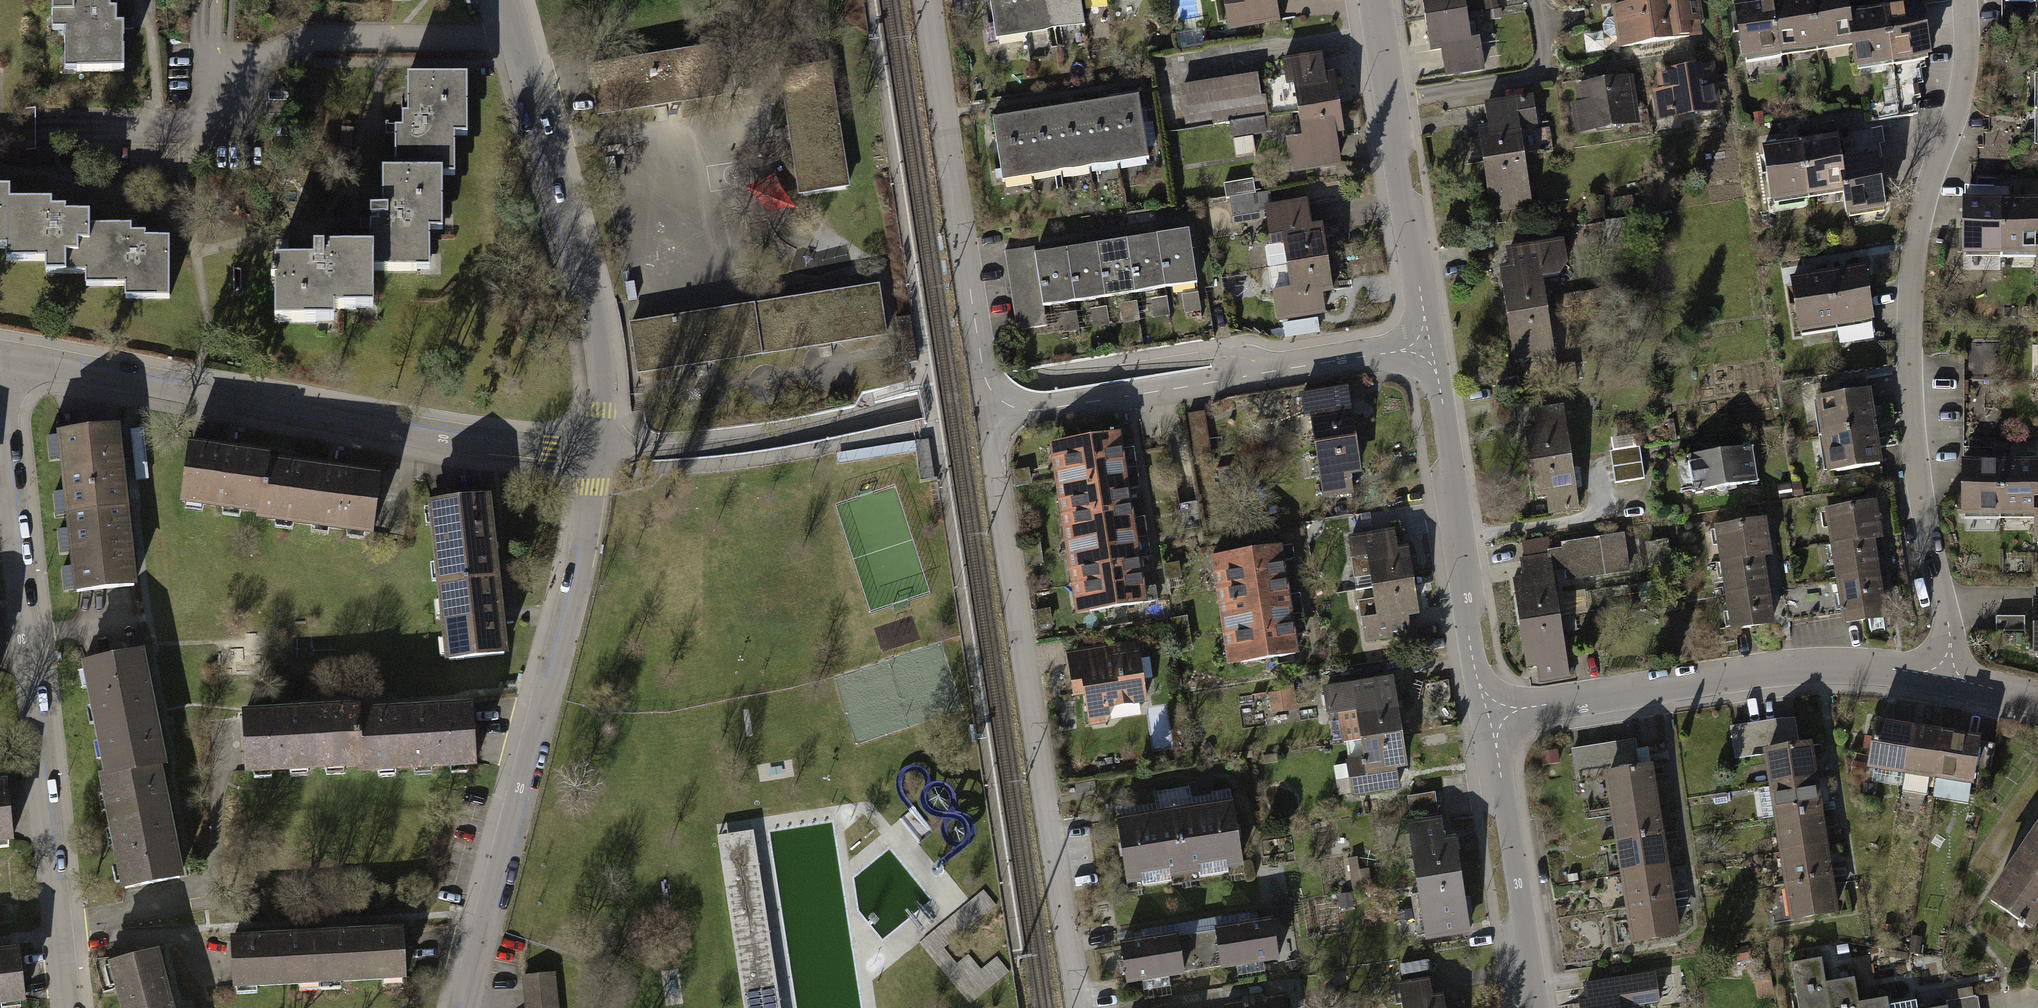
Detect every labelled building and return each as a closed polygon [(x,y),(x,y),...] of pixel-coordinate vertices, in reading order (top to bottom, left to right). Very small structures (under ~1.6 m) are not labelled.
[(51,21),(52,34),(65,34),(65,70),(126,70),(126,27),(112,27),(112,0),(89,0),(89,2),(75,2),(75,21),(51,21)] [(51,21),(75,21),(75,2),(89,2),(89,0),(51,0),(51,21)] [(993,42),(1022,37),(1016,0),(986,0),(993,42)] [(1022,37),(1051,33),(1046,0),(1016,0),(1022,37)] [(1051,33),(1080,28),(1076,1),(1076,0),(1046,0),(1051,33)] [(1227,34),(1275,28),(1272,4),(1285,2),(1285,0),(1223,0),(1227,34)] [(1465,12),(1463,0),(1421,0),(1424,19),(1465,12)] [(1614,7),(1620,48),(1703,36),(1698,0),(1664,0),(1614,7)] [(1806,0),(1773,0),(1768,1),(1778,58),(1816,52),(1806,0)] [(1845,0),(1806,0),(1816,52),(1853,46),(1847,15),(1845,0)] [(1778,58),(1768,1),(1731,7),(1741,65),(1778,58)] [(1930,59),(1920,2),(1883,8),(1893,66),(1930,59)] [(1883,8),(1847,15),(1853,46),(1857,72),(1893,66),(1883,8)] [(1465,12),(1424,19),(1429,55),(1441,53),(1445,76),(1484,70),(1479,34),(1469,35),(1465,12)] [(587,69),(596,113),(718,90),(709,45),(587,69)] [(1298,111),(1336,106),(1331,71),(1320,73),(1318,54),(1278,60),(1282,85),(1294,83),(1298,111)] [(797,197),(843,189),(822,61),(776,69),(797,197)] [(1720,112),(1712,64),(1657,73),(1659,91),(1652,92),(1657,122),(1720,112)] [(1263,111),(1258,76),(1177,89),(1183,124),(1228,117),(1263,111)] [(1640,126),(1634,79),(1578,86),(1580,102),(1569,103),(1573,135),(1640,126)] [(465,138),(464,80),(406,81),(407,124),(393,124),(394,178),(440,177),(453,177),(452,138),(465,138)] [(1482,162),(1522,156),(1517,130),(1534,127),(1529,95),(1481,103),(1485,128),(1476,129),(1482,162)] [(1149,159),(1139,98),(1110,102),(1119,163),(1149,159)] [(1119,163),(1110,102),(1080,106),(1089,168),(1119,163)] [(1089,168),(1080,106),(1051,111),(1060,172),(1089,168)] [(1336,106),(1298,111),(1302,138),(1286,141),(1291,175),(1335,169),(1330,137),(1341,135),(1336,106)] [(1060,172),(1051,111),(1021,115),(1030,177),(1060,172)] [(1263,111),(1228,117),(1235,159),(1255,156),(1253,138),(1267,136),(1263,111)] [(1030,177),(1021,115),(991,120),(1001,181),(1030,177)] [(1987,117),(1987,132),(2018,132),(2024,132),(2024,117),(1987,117)] [(1982,132),(1982,147),(2012,147),(2018,147),(2018,132),(1987,132),(1982,132)] [(1838,162),(1833,135),(1796,141),(1806,199),(1843,192),(1838,162)] [(1806,199),(1796,141),(1759,148),(1769,205),(1806,199)] [(1976,147),(1976,162),(2005,162),(2012,162),(2012,147),(1982,147),(1976,147)] [(1522,156),(1482,162),(1488,198),(1497,197),(1500,217),(1531,212),(1522,156)] [(1874,156),(1838,162),(1843,192),(1847,217),(1883,211),(1874,156)] [(1970,162),(1970,177),(2005,176),(2005,162),(1976,162),(1970,162)] [(441,233),(440,177),(394,178),(383,178),(384,224),(376,224),(376,246),(377,274),(430,272),(429,233),(441,233)] [(1228,198),(1255,194),(1253,180),(1226,183),(1228,198)] [(1999,251),(1999,196),(1998,186),(1965,186),(1965,196),(1961,196),(1961,251),(1999,251)] [(1283,265),(1327,259),(1322,223),(1311,224),(1308,199),(1272,204),(1270,192),(1255,194),(1228,198),(1232,228),(1265,223),(1268,246),(1280,244),(1283,265)] [(2035,224),(2035,196),(1999,196),(1999,251),(2035,250),(2035,224)] [(52,202),(8,202),(8,250),(8,261),(46,261),(46,276),(69,276),(69,244),(93,244),(92,229),(92,217),(52,217),(52,202)] [(138,229),(92,229),(93,244),(69,244),(69,276),(87,276),(87,286),(123,286),(123,304),(170,304),(170,246),(138,246),(138,229)] [(1156,235),(1164,288),(1196,283),(1188,230),(1156,235)] [(1125,240),(1133,292),(1164,288),(1156,235),(1125,240)] [(1093,245),(1101,297),(1133,292),(1125,240),(1093,245)] [(1503,316),(1547,310),(1542,278),(1566,274),(1561,241),(1503,250),(1505,265),(1495,266),(1503,316)] [(1062,250),(1070,302),(1101,297),(1093,245),(1062,250)] [(377,306),(377,274),(376,246),(321,247),(321,260),(276,261),(277,317),(337,316),(337,306),(377,306)] [(1030,255),(1036,254),(1035,248),(1003,253),(1015,326),(1021,325),(1022,334),(1048,330),(1044,306),(1038,307),(1030,255)] [(1030,255),(1038,307),(1044,306),(1070,302),(1062,250),(1036,254),(1030,255)] [(1327,259),(1283,265),(1267,268),(1275,323),(1324,316),(1320,292),(1332,290),(1327,259)] [(1872,322),(1862,264),(1825,271),(1835,328),(1872,322)] [(1835,328),(1825,271),(1788,277),(1798,335),(1835,328)] [(628,324),(635,368),(881,330),(874,286),(628,324)] [(1197,293),(1180,295),(1182,310),(1199,308),(1197,293)] [(1165,297),(1149,299),(1152,318),(1167,316),(1165,297)] [(1135,302),(1121,304),(1123,318),(1137,316),(1135,302)] [(1104,308),(1091,310),(1094,324),(1107,322),(1104,308)] [(1547,310),(1503,316),(1510,362),(1521,360),(1523,374),(1556,369),(1547,310)] [(1075,312),(1059,315),(1061,329),(1077,326),(1075,312)] [(1961,340),(1962,435),(1979,435),(1978,340),(1961,340)] [(1313,445),(1356,437),(1348,387),(1304,394),(1313,445)] [(1820,437),(1877,427),(1871,390),(1814,400),(1820,437)] [(1529,464),(1571,456),(1561,404),(1532,410),(1535,422),(1522,425),(1529,464)] [(1196,462),(1213,460),(1207,416),(1190,418),(1196,462)] [(1826,474),(1884,464),(1877,427),(1820,437),(1826,474)] [(61,515),(122,508),(114,429),(52,435),(61,515)] [(1052,479),(1134,466),(1132,449),(1123,450),(1121,433),(1047,444),(1052,479)] [(1356,437),(1313,445),(1321,498),(1351,493),(1348,478),(1363,475),(1356,437)] [(267,454),(186,444),(178,506),(259,516),(267,461),(267,454)] [(1758,481),(1752,447),(1689,457),(1694,491),(1758,481)] [(1639,448),(1610,453),(1616,486),(1645,481),(1639,448)] [(1571,456),(1529,464),(1536,502),(1547,500),(1550,515),(1580,510),(1571,456)] [(1997,514),(1997,459),(1959,459),(1959,514),(1997,514)] [(2033,487),(2033,459),(1997,459),(1997,514),(2034,513),(2033,487)] [(380,475),(267,461),(259,516),(258,525),(372,539),(380,475)] [(1057,513),(1131,502),(1129,490),(1138,489),(1134,466),(1052,479),(1057,513)] [(435,584),(498,577),(489,498),(426,505),(435,584)] [(1063,547),(1145,534),(1143,518),(1134,520),(1131,502),(1057,513),(1063,547)] [(1829,546),(1873,538),(1881,537),(1875,502),(1823,511),(1829,546)] [(69,595),(131,588),(122,508),(61,515),(69,595)] [(1718,566),(1763,558),(1770,557),(1764,522),(1712,531),(1718,566)] [(1375,588),(1416,582),(1411,546),(1399,548),(1397,531),(1349,537),(1353,563),(1372,560),(1375,588)] [(1068,581),(1142,570),(1140,559),(1149,558),(1145,534),(1063,547),(1068,581)] [(1624,536),(1561,543),(1566,582),(1629,574),(1624,536)] [(1835,580),(1879,573),(1873,538),(1829,546),(1835,580)] [(1668,540),(1646,543),(1649,569),(1671,566),(1668,540)] [(1213,594),(1288,582),(1285,564),(1294,563),(1291,545),(1208,557),(1213,594)] [(1519,624),(1559,619),(1588,614),(1584,592),(1555,596),(1549,556),(1521,561),(1523,574),(1512,576),(1519,624)] [(1724,600),(1769,593),(1763,558),(1718,566),(1724,600)] [(1179,564),(1161,567),(1164,584),(1182,581),(1179,564)] [(1073,616),(1157,603),(1154,587),(1145,589),(1142,570),(1068,581),(1073,616)] [(1843,626),(1887,618),(1879,573),(1835,580),(1841,616),(1843,626)] [(444,663),(507,656),(498,577),(435,584),(444,663)] [(1791,625),(1841,616),(1835,580),(1784,589),(1791,625)] [(1219,630),(1303,617),(1300,597),(1290,598),(1288,582),(1213,594),(1219,630)] [(1416,582),(1375,588),(1380,617),(1366,619),(1369,644),(1414,638),(1411,619),(1421,618),(1416,582)] [(1730,634),(1774,627),(1769,593),(1724,600),(1730,634)] [(1224,666),(1298,655),(1296,637),(1306,636),(1303,617),(1219,630),(1224,666)] [(2024,617),(1995,617),(1995,633),(2025,632),(2024,617)] [(1559,619),(1519,624),(1526,668),(1536,666),(1538,684),(1568,679),(1559,619)] [(1144,704),(1132,642),(1064,653),(1072,699),(1084,697),(1090,730),(1109,728),(1123,708),(1144,704)] [(165,769),(142,653),(79,665),(103,781),(158,770),(165,769)] [(1341,745),(1398,736),(1390,678),(1319,688),(1323,717),(1336,715),(1341,745)] [(1268,695),(1271,716),(1297,713),(1294,691),(1268,695)] [(470,704),(358,711),(362,769),(362,773),(474,766),(470,704)] [(1152,707),(1158,747),(1175,744),(1169,704),(1152,707)] [(358,705),(236,712),(240,776),(362,769),(358,711),(358,705)] [(1763,751),(1799,745),(1795,719),(1730,729),(1735,762),(1764,758),(1763,751)] [(1901,776),(1909,727),(1874,722),(1866,771),(1901,776)] [(1936,782),(1944,732),(1909,727),(1901,776),(1936,782)] [(1971,787),(1979,738),(1944,732),(1936,782),(1971,787)] [(1398,736),(1341,745),(1348,796),(1394,790),(1391,770),(1403,768),(1398,736)] [(1603,773),(1640,768),(1636,742),(1570,752),(1575,785),(1604,781),(1603,773)] [(1768,785),(1816,778),(1810,743),(1799,745),(1763,751),(1764,758),(1768,785)] [(1609,808),(1656,801),(1651,766),(1640,768),(1603,773),(1604,781),(1609,808)] [(180,879),(158,770),(103,781),(96,782),(118,891),(180,879)] [(1773,820),(1821,812),(1816,778),(1768,785),(1773,820)] [(4,781),(0,781),(0,844),(11,842),(4,781)] [(1189,801),(1212,798),(1210,783),(1187,786),(1189,801)] [(1129,809),(1153,806),(1151,791),(1127,794),(1129,809)] [(1436,815),(1433,794),(1406,797),(1409,819),(1436,815)] [(1614,842),(1661,835),(1656,801),(1609,808),(1614,842)] [(1240,870),(1231,802),(1202,806),(1212,880),(1226,878),(1225,872),(1240,870)] [(1212,880),(1202,806),(1174,809),(1183,877),(1197,876),(1198,882),(1212,880)] [(1183,877),(1174,809),(1145,813),(1155,888),(1169,886),(1168,879),(1183,877)] [(1779,854),(1826,847),(1821,812),(1773,820),(1779,854)] [(1155,888),(1145,813),(1116,817),(1125,885),(1140,883),(1141,890),(1155,888)] [(1407,825),(1415,883),(1460,877),(1455,842),(1443,844),(1440,820),(1407,825)] [(754,830),(718,835),(744,1007),(781,1007),(754,830)] [(2034,830),(1984,904),(2030,935),(2037,924),(2037,833),(2034,830)] [(1619,877),(1667,870),(1661,835),(1614,842),(1619,877)] [(1784,888),(1831,881),(1826,847),(1779,854),(1784,888)] [(1357,858),(1347,860),(1352,892),(1371,889),(1368,871),(1359,872),(1357,858)] [(1624,911),(1672,904),(1667,870),(1619,877),(1624,911)] [(1468,937),(1460,877),(1415,883),(1424,944),(1468,937)] [(1789,923),(1837,916),(1831,881),(1784,888),(1789,923)] [(1352,895),(1339,896),(1340,912),(1353,910),(1352,895)] [(1289,900),(1275,902),(1279,922),(1292,920),(1289,900)] [(1630,946),(1677,938),(1672,904),(1624,911),(1630,946)] [(1230,930),(1214,933),(1219,968),(1220,974),(1280,965),(1274,924),(1253,927),(1252,918),(1229,921),(1230,930)] [(401,981),(399,931),(313,935),(316,985),(401,981)] [(1185,973),(1180,938),(1162,941),(1160,933),(1139,936),(1141,944),(1121,947),(1128,989),(1187,980),(1185,973)] [(1214,933),(1180,938),(1185,973),(1219,968),(1214,933)] [(316,985),(313,935),(227,939),(230,989),(316,985)] [(1918,939),(1910,938),(1907,956),(1915,957),(1918,939)] [(154,951),(105,964),(117,1007),(170,1007),(154,951)] [(18,952),(0,953),(0,1002),(23,1000),(18,952)] [(1824,986),(1821,962),(1791,967),(1797,1007),(1828,1007),(1824,986)] [(555,974),(518,977),(521,1007),(558,1007),(555,974)] [(1770,975),(1753,977),(1755,1000),(1773,999),(1770,975)] [(1658,1006),(1654,976),(1582,986),(1584,1002),(1577,1003),(1577,1007),(1642,1007),(1658,1006)] [(1443,995),(1429,997),(1427,981),(1396,986),(1400,1007),(1446,1007),(1443,995)] [(1857,1006),(1854,981),(1824,986),(1828,1007),(1858,1007),(1857,1006)] [(1978,1000),(1971,1001),(1970,992),(1947,995),(1949,1004),(1947,1005),(1947,1007),(1979,1007),(1978,1000)] [(1224,1007),(1281,1007),(1279,999),(1224,1007)]
